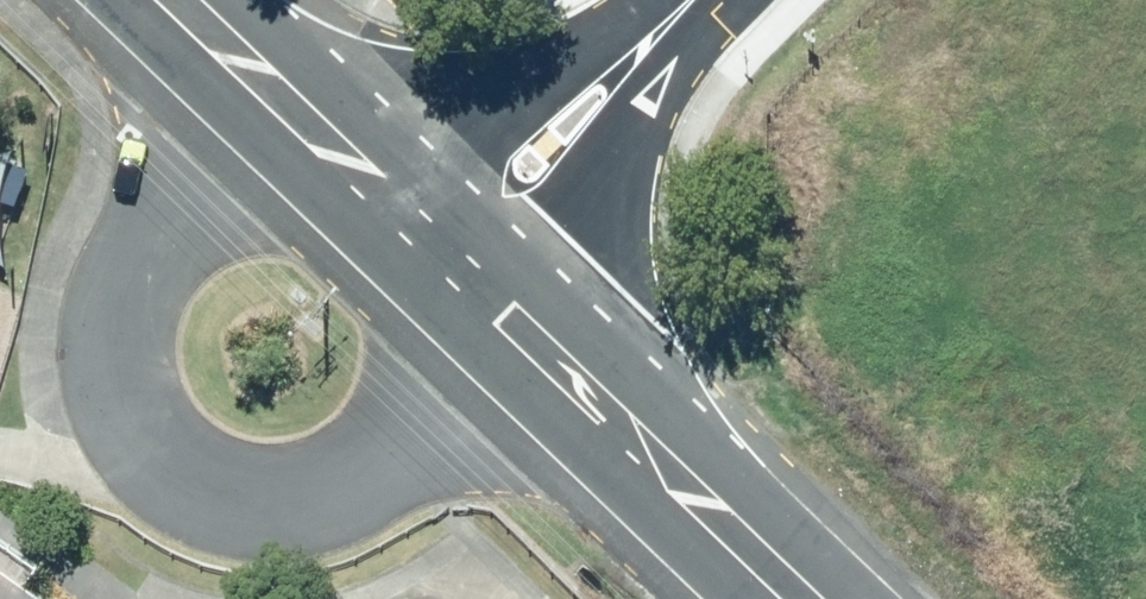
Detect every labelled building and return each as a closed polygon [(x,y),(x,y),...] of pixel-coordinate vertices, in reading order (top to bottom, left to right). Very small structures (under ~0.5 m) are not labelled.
[(0,585),(0,598),(20,598),(0,585)]
